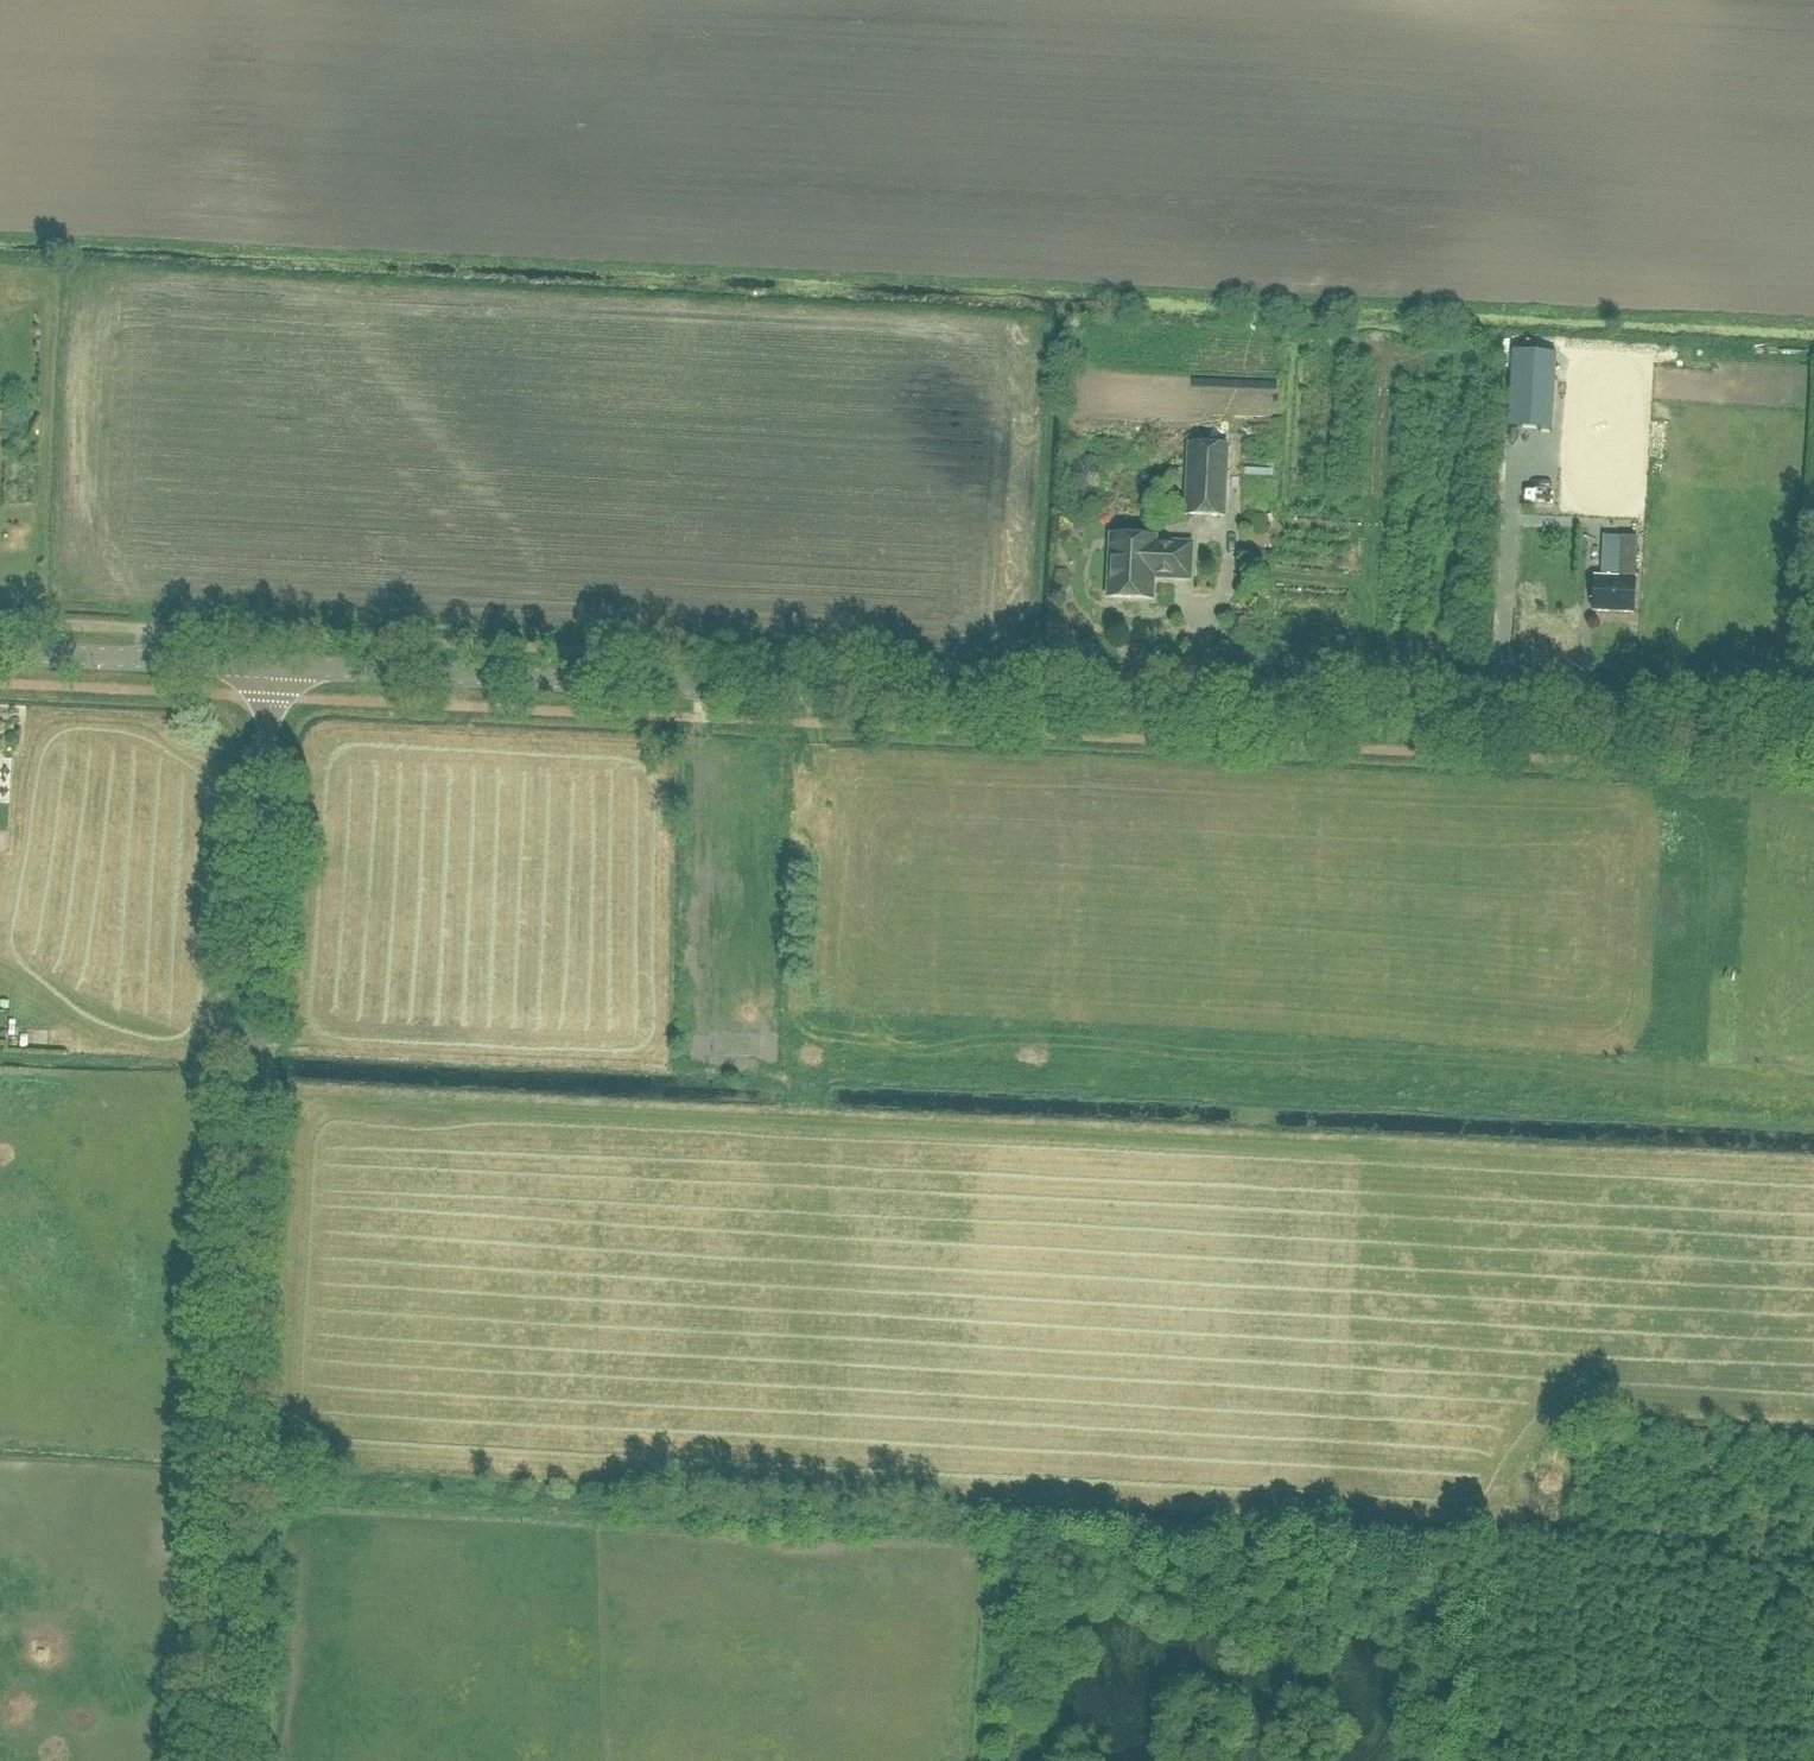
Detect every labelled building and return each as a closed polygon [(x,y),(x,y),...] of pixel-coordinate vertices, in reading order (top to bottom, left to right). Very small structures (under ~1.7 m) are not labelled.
[(1556,354),(1513,351),(1508,428),(1551,430),(1556,354)] [(1222,516),(1225,446),(1189,444),(1186,514),(1222,516)] [(1514,447),(1514,460),(1537,460),(1537,447),(1514,447)] [(1190,579),(1192,543),(1155,541),(1156,537),(1111,535),(1108,597),(1153,599),(1154,577),(1190,579)] [(1623,537),(1621,565),(1610,565),(1609,578),(1595,577),(1593,611),(1634,613),(1637,538),(1623,537)]
